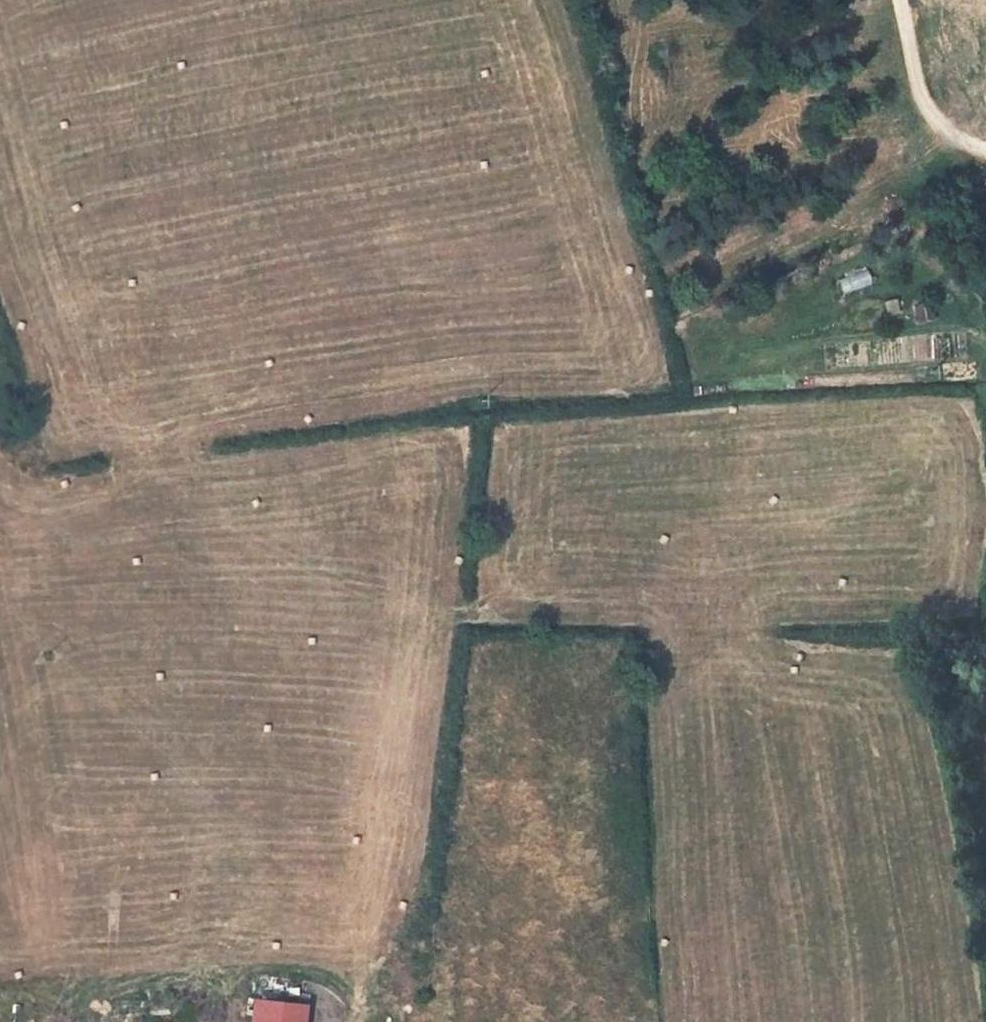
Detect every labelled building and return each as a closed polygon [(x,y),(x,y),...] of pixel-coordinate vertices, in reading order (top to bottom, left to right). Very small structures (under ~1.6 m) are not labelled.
[(255,999),(252,1021),(299,1021),(301,1004),(255,999)]
